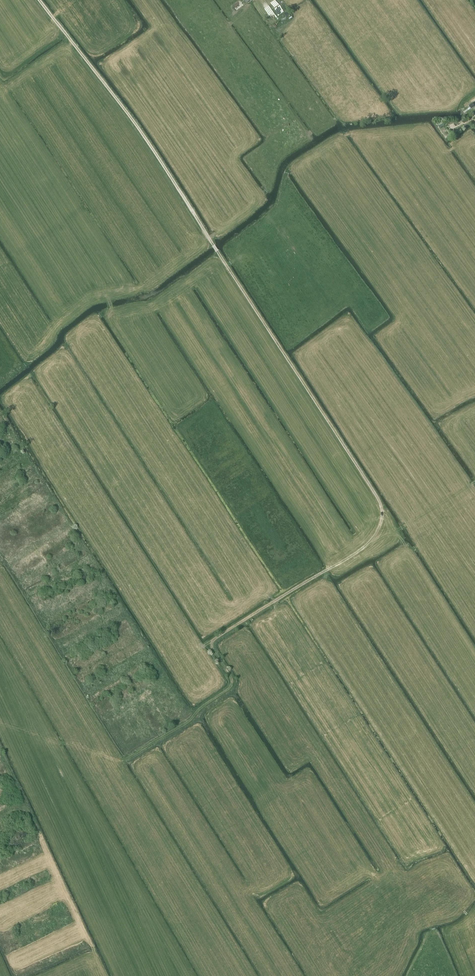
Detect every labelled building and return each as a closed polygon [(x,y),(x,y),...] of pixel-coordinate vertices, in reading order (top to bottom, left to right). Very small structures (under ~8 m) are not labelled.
[(236,9),(244,4),(242,0),(241,0),(233,5),(236,9)] [(273,10),(268,13),(272,19),(277,16),(273,10)]
